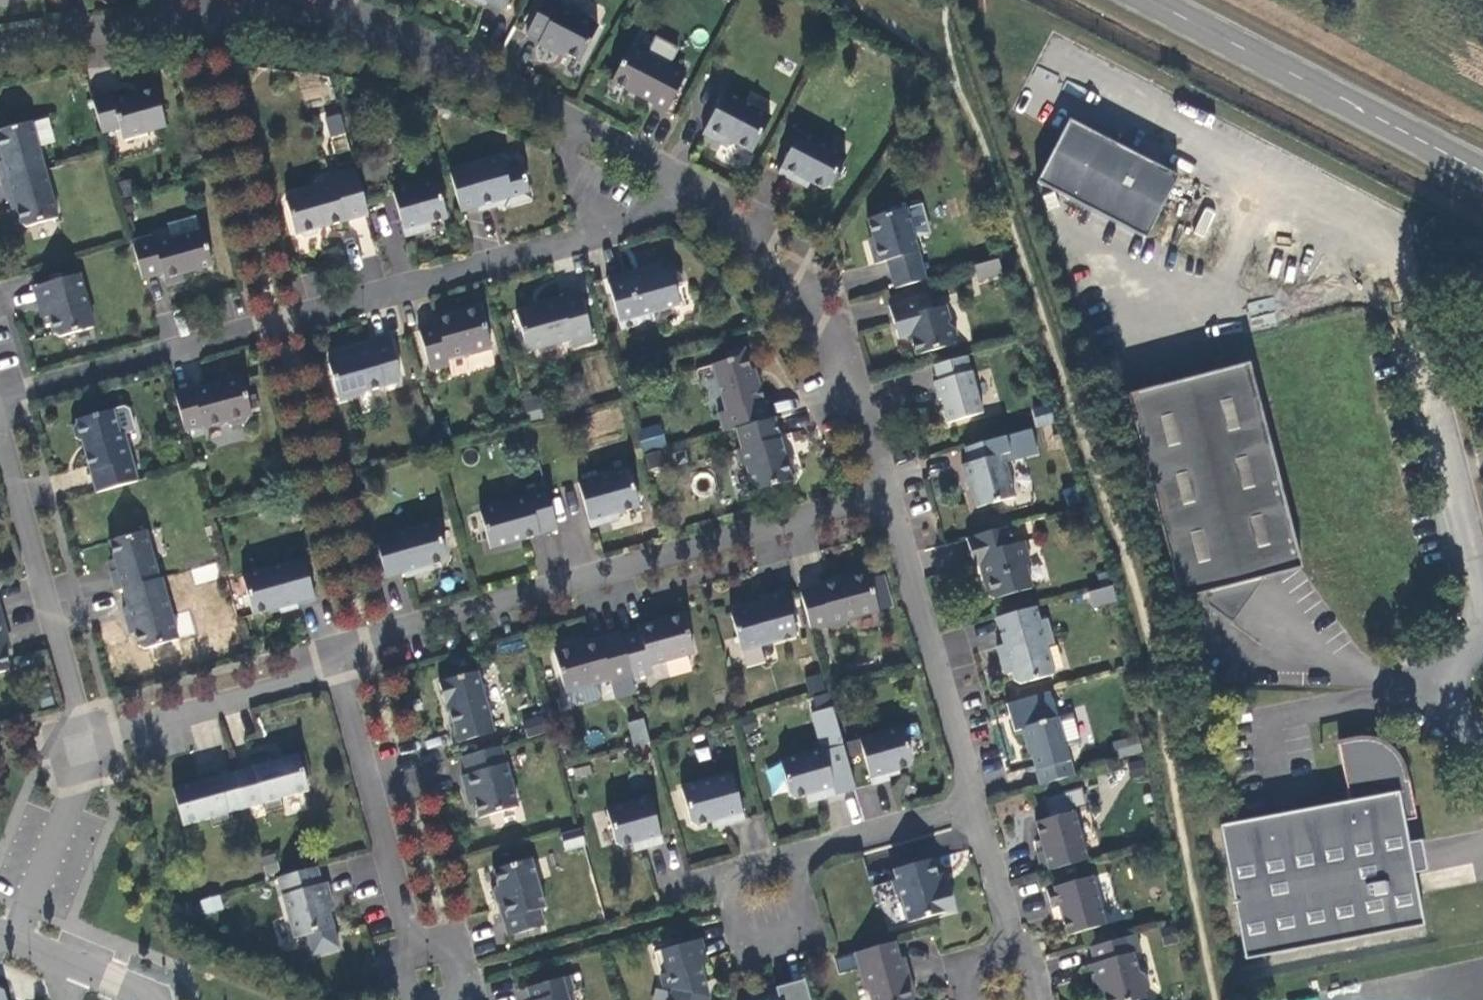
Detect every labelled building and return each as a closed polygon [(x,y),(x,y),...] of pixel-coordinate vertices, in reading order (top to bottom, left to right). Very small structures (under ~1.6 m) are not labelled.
[(503,10),(508,0),(473,0),(485,6),(487,1),(503,10)] [(526,34),(539,41),(538,44),(554,53),(555,49),(579,62),(598,27),(595,25),(593,20),(583,15),(577,16),(559,7),(563,0),(544,0),(526,34)] [(610,82),(652,104),(666,111),(684,76),(629,47),(610,82)] [(328,96),(325,77),(300,81),(303,101),(328,96)] [(110,93),(91,98),(101,134),(119,129),(122,139),(165,127),(154,89),(112,100),(110,93)] [(714,89),(693,131),(711,141),(714,135),(742,149),(761,114),(714,89)] [(345,134),(340,115),(325,119),(331,139),(345,134)] [(1036,183),(1146,240),(1178,177),(1068,120),(1036,183)] [(3,161),(0,162),(0,179),(1,182),(44,170),(31,122),(0,130),(0,151),(3,161)] [(798,133),(777,174),(795,184),(798,178),(822,190),(829,188),(845,157),(798,133)] [(449,173),(460,211),(478,206),(479,211),(497,206),(495,202),(503,199),(504,207),(529,200),(520,168),(504,173),(500,158),(449,173)] [(320,228),(367,215),(355,169),(323,178),(325,185),(288,195),(284,202),(294,235),(296,235),(302,238),(317,234),(320,228)] [(13,199),(17,212),(20,224),(26,227),(57,218),(44,170),(1,182),(6,201),(13,199)] [(420,226),(446,219),(435,180),(392,192),(404,237),(422,232),(420,226)] [(1205,239),(1217,211),(1205,206),(1193,233),(1205,239)] [(886,261),(894,288),(925,280),(905,208),(866,220),(874,246),(869,247),(874,264),(886,261)] [(131,241),(142,280),(162,275),(165,287),(183,282),(181,275),(212,266),(201,230),(199,231),(195,217),(166,225),(170,239),(154,243),(152,235),(131,241)] [(1002,274),(997,260),(973,266),(977,281),(1002,274)] [(625,273),(606,278),(621,331),(654,321),(660,312),(679,307),(673,286),(683,283),(681,275),(668,268),(662,270),(660,263),(640,269),(641,276),(627,280),(625,273)] [(78,274),(32,287),(38,307),(46,305),(53,334),(59,337),(93,328),(78,274)] [(592,341),(580,295),(561,301),(560,298),(539,304),(540,307),(516,314),(527,352),(569,340),(571,347),(592,341)] [(889,305),(894,325),(898,338),(910,335),(915,355),(954,344),(957,337),(955,329),(949,326),(947,322),(950,321),(945,306),(931,310),(927,295),(889,305)] [(1249,328),(1276,327),(1274,298),(1247,300),(1249,328)] [(491,349),(480,308),(435,321),(435,323),(418,328),(430,371),(448,366),(446,358),(468,352),(469,355),(491,349)] [(400,377),(389,338),(335,353),(337,361),(328,363),(339,402),(364,394),(366,392),(393,384),(392,379),(400,377)] [(735,429),(768,419),(754,369),(749,370),(744,349),(724,354),(726,361),(712,365),(724,411),(717,413),(723,432),(735,429)] [(966,357),(933,366),(938,381),(934,382),(939,401),(941,400),(948,424),(982,414),(966,357)] [(1300,568),(1248,365),(1128,396),(1180,599),(1204,593),(1207,605),(1227,618),(1250,581),(1300,568)] [(192,388),(173,393),(184,432),(202,427),(202,429),(223,424),(229,427),(246,422),(249,416),(252,416),(241,377),(193,391),(192,388)] [(1047,405),(1033,410),(1038,426),(1052,422),(1047,405)] [(81,441),(95,493),(137,481),(124,433),(119,434),(112,410),(75,421),(75,422),(72,428),(75,438),(81,441)] [(784,457),(773,418),(768,419),(735,429),(740,449),(736,451),(740,465),(746,468),(752,491),(791,481),(790,478),(794,472),(790,461),(784,457)] [(636,428),(641,451),(667,446),(662,423),(636,428)] [(423,453),(436,450),(432,436),(419,439),(423,453)] [(998,439),(964,448),(969,463),(962,465),(967,487),(970,486),(976,509),(1015,497),(998,439)] [(608,516),(639,508),(628,469),(577,483),(590,528),(610,522),(608,516)] [(489,549),(557,530),(544,486),(525,492),(527,497),(479,511),(489,549)] [(375,540),(386,578),(403,573),(404,578),(421,573),(419,568),(441,562),(445,556),(435,523),(375,540)] [(1008,527),(966,538),(974,567),(983,564),(986,575),(982,581),(986,596),(993,599),(1031,589),(1025,567),(1030,565),(1023,542),(1013,545),(1008,527)] [(109,572),(115,591),(122,589),(158,579),(145,531),(109,541),(117,570),(109,572)] [(295,603),(314,598),(303,559),(242,577),(253,615),(279,608),(280,613),(297,608),(295,603)] [(846,580),(799,592),(810,631),(829,625),(830,628),(845,624),(848,619),(877,611),(867,574),(862,571),(849,574),(846,580)] [(158,579),(122,589),(127,607),(122,608),(127,625),(131,624),(137,644),(138,646),(143,649),(178,640),(160,579),(158,579)] [(1114,594),(1112,586),(1088,592),(1091,607),(1115,600),(1114,594)] [(796,636),(784,593),(764,599),(766,603),(750,607),(744,604),(733,607),(730,613),(741,652),(796,636)] [(1035,607),(996,618),(1004,644),(996,647),(1002,666),(1009,665),(1011,673),(1013,681),(1020,684),(1053,674),(1045,646),(1053,644),(1046,619),(1039,621),(1035,607)] [(175,614),(180,636),(194,633),(189,611),(175,614)] [(638,632),(620,637),(631,678),(651,672),(649,665),(693,653),(682,616),(637,627),(638,632)] [(620,637),(618,632),(587,641),(580,643),(580,646),(553,653),(564,692),(609,680),(610,684),(631,678),(620,637)] [(1009,665),(1002,666),(1004,674),(1011,673),(1009,665)] [(446,702),(457,743),(495,732),(478,670),(438,682),(444,703),(446,702)] [(809,694),(826,689),(821,673),(804,678),(809,694)] [(542,714),(522,722),(528,738),(548,730),(542,714)] [(1028,743),(1040,785),(1073,776),(1056,718),(1021,728),(1025,744),(1028,743)] [(635,747),(649,743),(642,719),(628,723),(635,747)] [(859,739),(871,786),(890,781),(887,774),(909,768),(912,762),(911,757),(925,753),(917,723),(859,739)] [(1112,741),(1117,758),(1141,751),(1136,734),(1112,741)] [(1409,782),(1406,783),(1405,779),(1402,771),(1401,768),(1399,764),(1396,762),(1394,758),(1391,756),(1388,753),(1385,751),(1382,748),(1378,747),(1371,744),(1367,743),(1363,742),(1355,742),(1351,742),(1348,743),(1338,745),(1349,804),(1220,828),(1244,960),(1424,927),(1404,822),(1416,819),(1409,782)] [(501,746),(461,757),(466,775),(462,776),(466,793),(471,792),(478,818),(518,808),(501,746)] [(818,800),(835,795),(823,749),(779,761),(789,796),(795,799),(816,793),(818,800)] [(252,766),(235,771),(245,809),(262,804),(265,813),(283,808),(280,799),(307,791),(297,753),(270,761),(269,756),(250,761),(252,766)] [(245,809),(235,771),(217,775),(216,771),(198,776),(199,781),(172,788),(182,826),(209,818),(212,827),(230,822),(228,813),(245,809)] [(723,825),(743,819),(731,775),(680,789),(690,823),(695,826),(721,818),(723,825)] [(1084,789),(1043,794),(1046,812),(1086,807),(1084,789)] [(644,847),(661,843),(649,797),(606,810),(615,843),(621,847),(631,843),(642,841),(644,847)] [(1035,854),(1040,872),(1086,860),(1073,812),(1034,823),(1042,851),(1035,854)] [(633,851),(644,847),(642,841),(631,843),(633,851)] [(502,918),(507,936),(545,926),(540,909),(545,907),(531,859),(494,870),(498,886),(494,887),(492,892),(495,903),(500,906),(503,905),(507,917),(502,918)] [(939,889),(936,876),(931,859),(894,870),(897,881),(892,882),(896,897),(902,900),(908,923),(954,910),(947,887),(939,889)] [(321,884),(316,867),(278,878),(294,939),(306,935),(311,934),(313,940),(335,934),(326,903),(331,901),(326,883),(321,884)] [(939,889),(947,887),(944,874),(936,876),(939,889)] [(1091,877),(1045,889),(1051,909),(1058,907),(1066,936),(1105,925),(1091,877)] [(205,915),(224,909),(219,894),(200,900),(205,915)] [(313,940),(311,934),(306,935),(312,955),(339,948),(335,934),(313,940)] [(1090,947),(1095,963),(1088,965),(1094,985),(1100,983),(1105,999),(1141,999),(1146,999),(1145,995),(1149,987),(1145,975),(1138,971),(1133,953),(1140,952),(1137,940),(1130,942),(1129,936),(1090,947)] [(699,940),(653,953),(664,988),(672,990),(670,999),(707,999),(708,997),(698,966),(706,964),(699,940)] [(894,942),(855,953),(865,990),(870,992),(872,999),(913,999),(915,997),(904,957),(899,959),(894,942)] [(526,988),(529,999),(568,999),(566,994),(573,991),(569,976),(526,988)] [(804,980),(775,988),(777,996),(762,999),(809,999),(804,980)]
